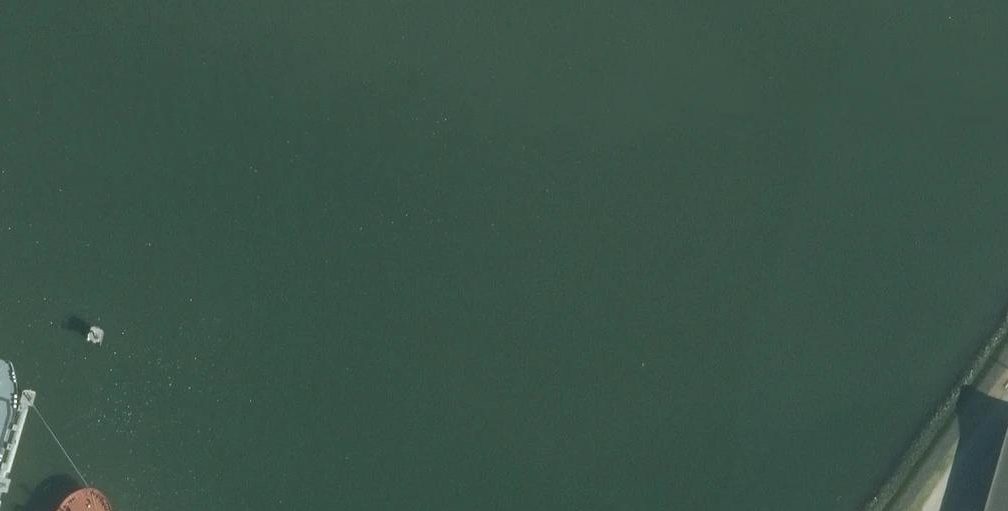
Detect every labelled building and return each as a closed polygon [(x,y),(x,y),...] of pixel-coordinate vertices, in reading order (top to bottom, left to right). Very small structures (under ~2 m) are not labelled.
[(991,510),(1007,510),(1007,451),(991,510)]
